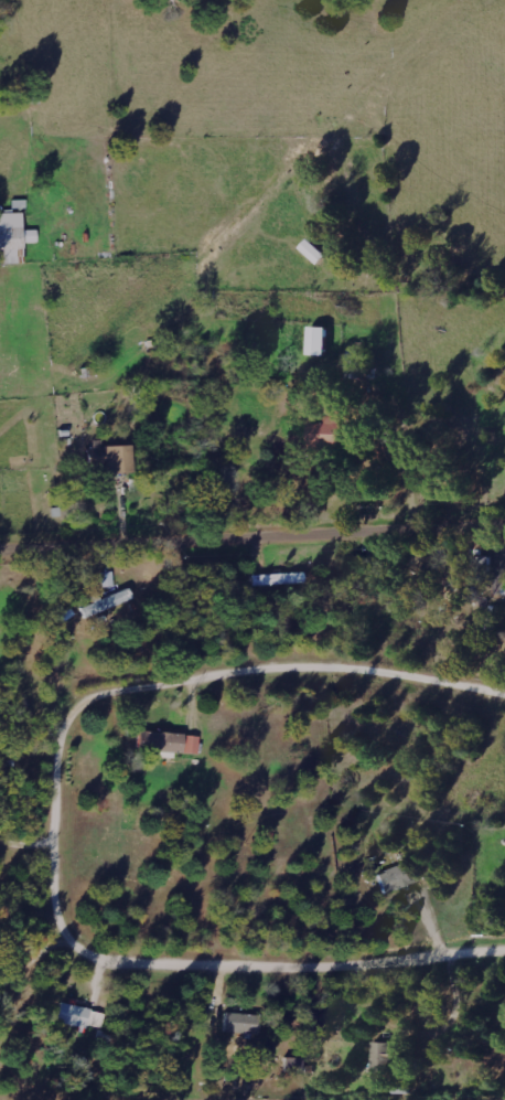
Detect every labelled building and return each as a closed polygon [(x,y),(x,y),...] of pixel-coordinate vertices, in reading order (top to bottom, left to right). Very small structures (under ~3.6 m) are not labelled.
[(5,250),(5,264),(19,264),(19,249),(25,249),(25,243),(38,243),(38,230),(25,230),(24,200),(13,200),(13,212),(0,212),(0,251),(5,250)] [(329,356),(330,328),(312,328),(312,356),(329,356)] [(312,422),(312,451),(344,450),(343,421),(312,422)] [(90,468),(105,467),(106,475),(133,474),(132,446),(101,447),(101,441),(89,441),(90,468)] [(252,574),(252,585),(304,584),(304,572),(252,574)] [(86,618),(135,599),(130,587),(94,601),(95,603),(82,608),(86,618)] [(174,758),(174,753),(199,754),(200,734),(140,732),(139,749),(153,750),(153,757),(174,758)] [(379,873),(384,892),(416,884),(411,865),(379,873)] [(58,1022),(88,1028),(88,1025),(103,1028),(107,1012),(62,1002),(58,1022)] [(259,1014),(226,1013),(225,1033),(259,1034),(259,1014)] [(395,1043),(375,1042),(374,1071),(394,1071),(395,1043)]
